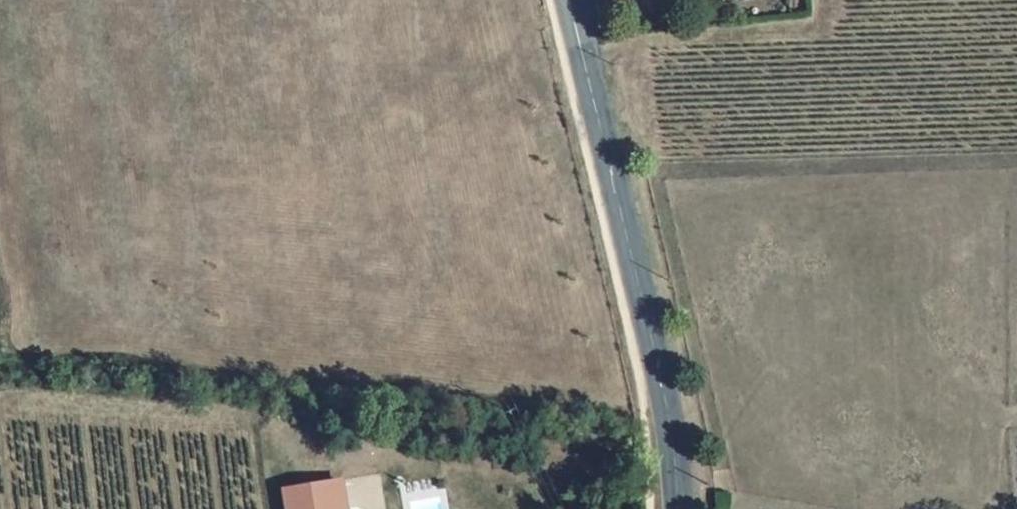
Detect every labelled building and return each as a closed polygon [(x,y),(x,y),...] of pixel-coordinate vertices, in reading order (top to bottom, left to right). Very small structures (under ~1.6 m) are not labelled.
[(281,491),(284,508),(337,508),(333,483),(281,491)]
